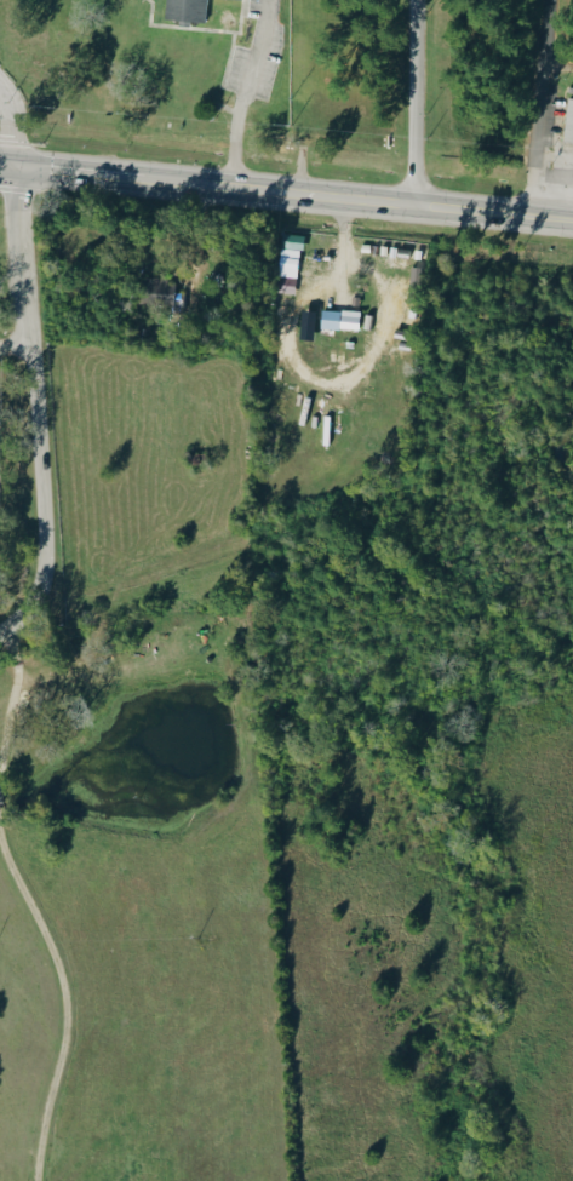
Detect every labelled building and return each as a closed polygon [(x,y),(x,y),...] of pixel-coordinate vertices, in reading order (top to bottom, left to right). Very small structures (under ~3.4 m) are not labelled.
[(157,17),(201,22),(203,0),(159,0),(157,17)] [(572,142),(572,87),(565,87),(562,142),(572,142)] [(282,249),(304,250),(304,235),(282,234),(282,249)] [(278,251),(276,304),(282,304),(282,303),(292,303),(294,261),(318,262),(319,252),(278,251)] [(169,304),(174,281),(148,276),(143,299),(169,304)] [(319,310),(318,329),(356,330),(357,311),(319,310)]
